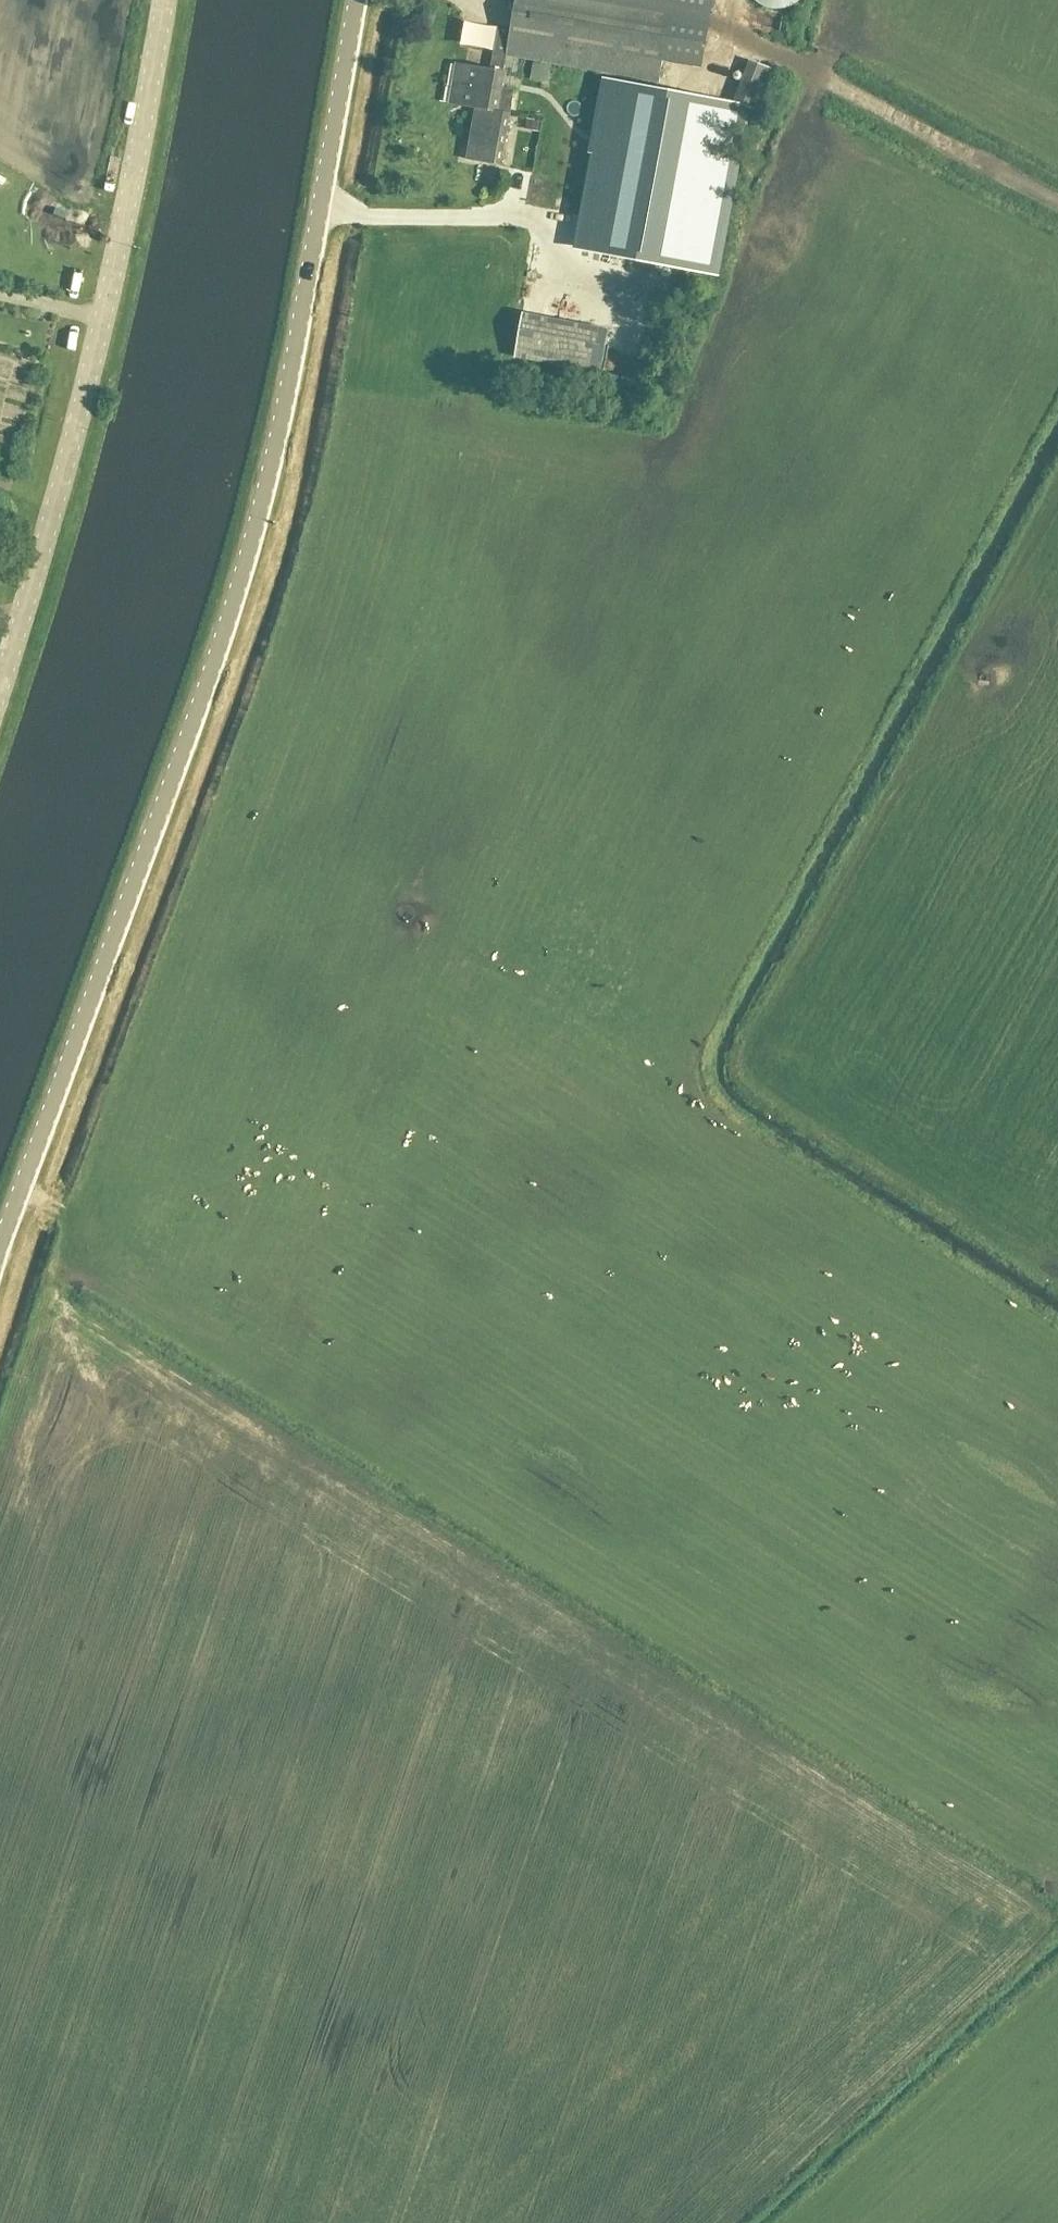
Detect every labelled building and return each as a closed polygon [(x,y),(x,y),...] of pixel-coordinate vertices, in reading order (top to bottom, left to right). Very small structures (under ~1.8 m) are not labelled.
[(476,109),(476,108),(510,114),(514,90),(501,88),(507,56),(659,82),(663,59),(701,66),(712,0),(516,0),(511,28),(498,26),(490,69),(456,63),(449,104),(476,109)] [(758,3),(767,7),(775,9),(781,9),(788,7),(794,5),(798,2),(800,0),(755,0),(758,3)] [(767,114),(783,73),(749,60),(734,101),(767,114)] [(601,82),(570,248),(689,270),(714,275),(715,275),(716,269),(722,236),(729,199),(745,109),(690,99),(601,82)] [(476,108),(476,109),(467,160),(501,166),(510,114),(476,108)]
